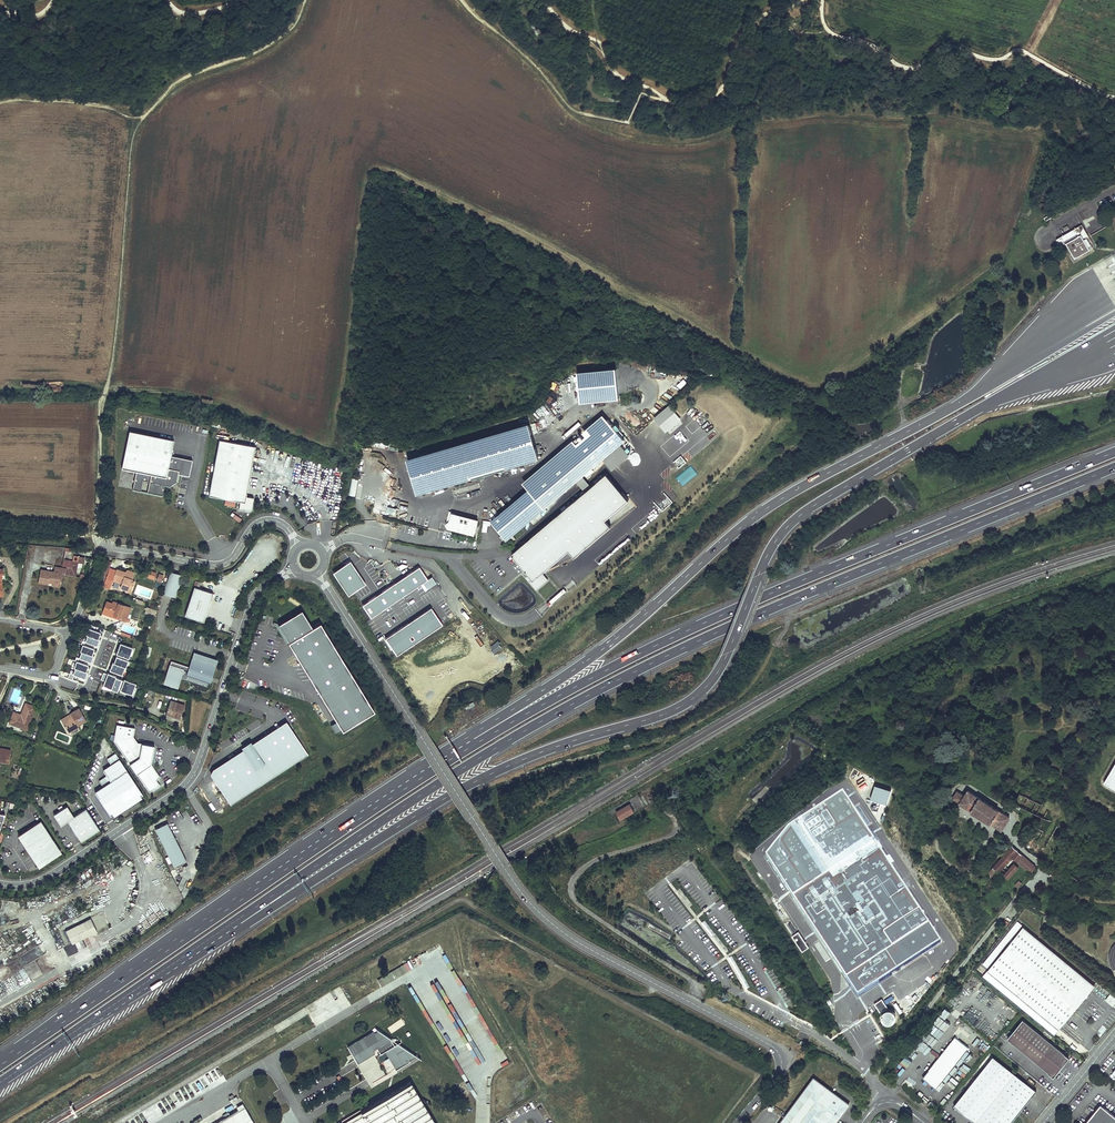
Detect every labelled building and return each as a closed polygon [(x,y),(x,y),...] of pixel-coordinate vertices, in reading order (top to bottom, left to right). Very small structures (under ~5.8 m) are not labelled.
[(1080,224),(1055,238),(1070,264),(1096,249),(1080,224)] [(617,368),(578,372),(582,399),(621,396),(617,368)] [(669,405),(654,418),(666,432),(682,419),(669,405)] [(630,439),(610,417),(531,485),(533,488),(551,505),(630,439)] [(537,422),(412,457),(423,493),(547,457),(537,422)] [(643,442),(649,435),(645,431),(639,437),(643,442)] [(173,440),(128,432),(121,470),(136,473),(132,491),(140,492),(142,481),(149,483),(147,494),(162,496),(164,486),(169,486),(176,481),(178,474),(189,476),(192,460),(170,456),(173,440)] [(254,445),(218,439),(209,495),(240,500),(239,508),(251,510),(253,496),(246,495),(254,445)] [(623,447),(631,455),(636,450),(629,442),(623,447)] [(613,471),(630,456),(622,446),(604,461),(613,471)] [(610,527),(604,520),(628,500),(606,474),(512,553),(534,579),(568,550),(574,557),(610,527)] [(533,488),(495,520),(513,538),(551,505),(533,488)] [(395,515),(397,509),(389,507),(387,512),(395,515)] [(476,521),(450,514),(449,521),(445,524),(447,529),(473,535),(476,521)] [(67,567),(55,565),(54,571),(42,569),(40,582),(49,584),(50,581),(55,582),(54,582),(62,583),(63,573),(77,575),(79,560),(84,561),(85,554),(75,553),(73,565),(67,565),(67,567)] [(348,595),(366,583),(350,561),(333,572),(348,595)] [(362,605),(371,618),(428,580),(419,567),(362,605)] [(112,569),(108,580),(113,582),(113,581),(113,579),(122,582),(121,583),(120,586),(131,590),(134,581),(131,579),(133,574),(125,572),(116,569),(115,570),(112,569)] [(169,571),(163,594),(176,598),(183,575),(169,571)] [(425,592),(437,584),(433,578),(421,585),(425,592)] [(202,621),(211,594),(192,587),(183,614),(202,621)] [(106,600),(103,611),(119,617),(118,619),(126,621),(131,607),(123,604),(122,606),(106,600)] [(147,607),(145,613),(153,617),(156,611),(147,607)] [(386,638),(397,655),(443,624),(432,607),(386,638)] [(312,630),(301,612),(278,626),(288,644),(312,630)] [(312,630),(288,644),(343,734),(376,714),(321,624),(312,630)] [(118,644),(111,672),(124,676),(131,647),(118,644)] [(215,661),(196,655),(188,681),(207,687),(209,681),(207,680),(208,676),(210,677),(215,661)] [(103,672),(101,680),(104,681),(102,686),(117,692),(122,679),(103,672)] [(120,691),(131,695),(136,684),(124,679),(120,691)] [(171,701),(166,713),(180,718),(185,705),(171,701)] [(14,711),(10,721),(27,728),(36,706),(26,702),(21,713),(14,711)] [(86,720),(79,708),(71,713),(71,714),(72,716),(62,722),(67,731),(77,725),(86,720)] [(72,716),(71,714),(61,720),(62,722),(72,716)] [(211,773),(230,804),(309,755),(286,722),(213,767),(211,773)] [(135,728),(117,724),(114,741),(149,792),(160,785),(156,780),(160,777),(151,764),(155,746),(138,743),(134,737),(135,728)] [(8,762),(10,750),(0,748),(0,761),(8,762)] [(103,787),(95,792),(110,815),(143,794),(116,753),(108,759),(112,764),(104,770),(107,776),(99,781),(103,787)] [(887,805),(892,791),(875,785),(871,799),(887,805)] [(942,941),(842,789),(790,821),(766,852),(858,994),(942,941)] [(953,798),(1000,828),(1008,816),(968,790),(964,796),(957,791),(953,798)] [(631,804),(616,812),(621,820),(635,811),(631,804)] [(62,823),(67,820),(74,815),(67,805),(55,813),(62,823)] [(99,828),(86,807),(74,815),(67,820),(74,830),(80,840),(99,828)] [(40,822),(19,835),(39,866),(60,852),(40,822)] [(167,822),(155,829),(174,866),(186,860),(167,822)] [(1012,845),(989,871),(995,877),(1000,871),(1008,878),(1018,867),(1014,863),(1016,861),(1031,874),(1035,866),(1012,845)] [(993,877),(985,886),(987,889),(996,880),(993,877)] [(65,931),(72,944),(97,932),(91,919),(65,931)] [(792,934),(801,952),(809,948),(799,930),(797,932),(791,921),(787,923),(792,934)] [(988,971),(1059,1028),(1095,986),(1024,927),(988,971)] [(1113,971),(1114,969),(1114,943),(1114,944),(1109,949),(1107,954),(1107,961),(1109,966),(1113,971)] [(393,971),(377,980),(381,987),(397,977),(393,971)] [(1113,1007),(1114,1004),(1114,998),(1109,994),(1104,1000),(1113,1007)] [(880,1013),(888,1008),(883,999),(874,1004),(880,1013)] [(883,1011),(882,1023),(896,1024),(897,1012),(883,1011)] [(1021,1020),(1005,1039),(1052,1077),(1067,1059),(1021,1020)] [(410,1060),(417,1056),(398,1043),(395,1045),(392,1039),(379,1030),(375,1033),(374,1031),(348,1047),(357,1061),(374,1051),(374,1050),(377,1048),(381,1053),(385,1051),(396,1069),(410,1061),(410,1060)] [(952,1038),(920,1078),(934,1089),(966,1049),(952,1038)] [(376,1053),(374,1051),(357,1061),(358,1063),(376,1053)] [(952,1107),(972,1122),(1010,1122),(1034,1092),(991,1058),(952,1107)] [(780,1122),(835,1122),(849,1104),(813,1078),(780,1122)] [(464,1081),(458,1084),(463,1095),(470,1092),(464,1081)] [(411,1082),(362,1111),(361,1109),(342,1120),(343,1122),(344,1122),(434,1122),(411,1082)] [(1104,1106),(1101,1104),(1086,1122),(1090,1122),(1104,1106)] [(1104,1106),(1090,1122),(1114,1122),(1114,1115),(1104,1106)] [(219,1122),(254,1122),(245,1107),(219,1122)]
